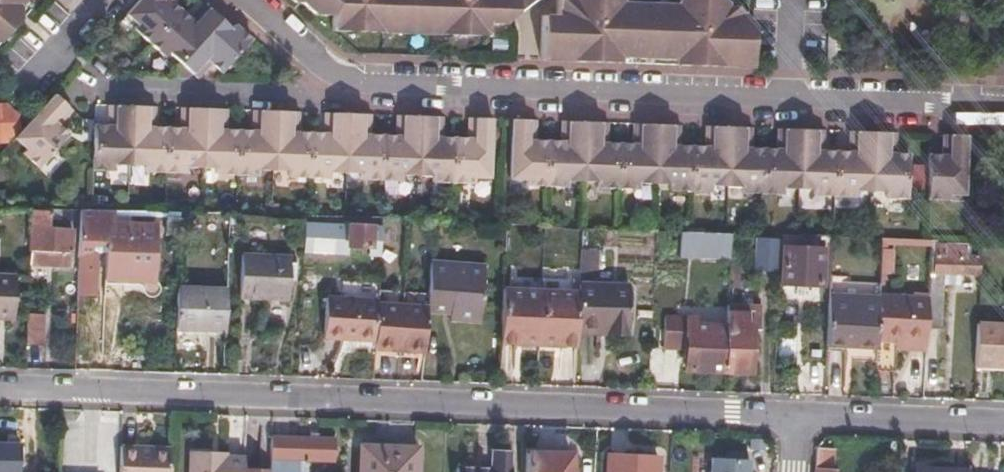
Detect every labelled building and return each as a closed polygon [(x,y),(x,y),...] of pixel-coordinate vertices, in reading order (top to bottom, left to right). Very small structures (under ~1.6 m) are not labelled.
[(11,50),(37,22),(28,14),(41,0),(0,0),(0,52),(11,50)] [(133,17),(143,26),(140,30),(156,45),(185,11),(176,3),(179,0),(148,0),(133,17)] [(317,14),(332,15),(332,27),(334,29),(410,32),(411,0),(301,0),(317,14)] [(410,32),(486,35),(487,21),(503,22),(531,0),(411,0),(410,32)] [(619,63),(619,56),(673,58),(673,64),(752,67),(752,36),(752,24),(731,13),(721,13),(721,7),(713,0),(710,0),(680,0),(679,5),(624,2),(625,0),(556,0),(555,18),(542,17),(541,60),(619,63)] [(186,64),(226,20),(209,5),(195,20),(185,11),(156,45),(170,58),(173,53),(186,64)] [(257,41),(241,26),(237,30),(226,20),(186,64),(202,79),(214,64),(227,75),(257,41)] [(827,64),(836,64),(837,30),(828,30),(827,64)] [(641,63),(673,64),(673,58),(619,56),(619,63),(641,63)] [(38,124),(22,141),(32,149),(27,154),(43,168),(74,135),(64,126),(77,111),(61,97),(38,124)] [(0,108),(0,145),(14,145),(24,135),(21,117),(11,108),(0,108)] [(135,166),(137,110),(115,110),(114,128),(101,128),(99,172),(119,172),(119,166),(135,166)] [(137,110),(135,166),(149,167),(149,173),(170,174),(171,130),(158,129),(158,111),(137,110)] [(207,169),(210,113),(185,112),(185,130),(171,130),(170,174),(193,175),(193,168),(207,169)] [(245,177),(246,132),(233,132),(234,113),(210,113),(207,169),(222,170),(222,177),(245,177)] [(280,172),(282,115),(260,114),(259,133),(246,132),(245,177),(265,178),(266,171),(280,172)] [(316,180),(318,134),(304,133),(305,115),(282,115),(280,172),(296,172),(296,179),(316,180)] [(353,117),(341,116),(331,116),(330,135),(318,134),(316,180),(336,180),(336,174),(339,174),(351,174),(353,117)] [(375,118),(353,117),(351,174),(366,175),(366,182),(387,182),(388,137),(375,136),(375,118)] [(425,119),(401,118),(400,137),(388,137),(387,182),(408,183),(408,176),(423,177),(425,119)] [(447,120),(425,119),(423,177),(437,177),(437,184),(459,185),(461,140),(447,139),(447,120)] [(535,120),(512,119),(511,176),(511,178),(526,178),(526,184),(547,184),(548,140),(534,139),(535,120)] [(585,121),(562,120),(561,140),(548,140),(547,184),(568,185),(568,180),(584,180),(585,121)] [(498,122),(473,121),(472,140),(461,140),(459,185),(480,185),(480,179),(496,179),(498,122)] [(607,122),(585,121),(584,180),(598,180),(598,186),(619,187),(620,142),(607,142),(607,122)] [(657,124),(633,123),(633,142),(620,142),(619,187),(640,187),(640,182),(656,182),(657,124)] [(680,124),(657,124),(656,182),(671,183),(671,188),(691,189),(692,145),(680,144),(680,124)] [(729,126),(706,125),(705,145),(692,145),(691,189),(711,190),(711,185),(727,185),(729,126)] [(750,127),(729,126),(727,185),(742,186),(742,191),(762,192),(764,146),(750,146),(750,127)] [(800,129),(776,128),(776,146),(764,146),(762,192),(782,192),(782,187),(798,188),(800,129)] [(822,129),(800,129),(798,188),(812,188),(812,193),(834,194),(835,149),(821,148),(822,129)] [(872,131),(847,130),(847,149),(835,149),(834,194),(856,195),(856,189),(870,190),(872,131)] [(895,132),(872,131),(870,190),(886,190),(886,195),(907,196),(908,151),(895,151),(895,132)] [(967,135),(944,134),(943,153),(929,153),(928,198),(949,199),(949,193),(965,194),(967,135)] [(49,210),(29,209),(27,268),(70,270),(70,235),(48,234),(49,210)] [(94,212),(77,212),(76,254),(94,255),(94,246),(106,246),(106,255),(105,281),(153,283),(155,228),(94,226),(94,212)] [(305,222),(304,239),(322,240),(322,251),(344,251),(344,248),(364,248),(365,225),(365,224),(305,222)] [(376,249),(377,225),(365,225),(364,248),(376,249)] [(777,265),(779,235),(767,234),(756,234),(755,264),(777,265)] [(728,251),(728,237),(676,235),(676,249),(728,251)] [(973,275),(974,260),(960,259),(961,246),(926,244),(923,305),(922,327),(939,328),(942,284),(942,274),(954,274),(973,275)] [(94,255),(106,255),(106,246),(94,246),(94,255)] [(780,250),(779,283),(819,284),(821,252),(780,250)] [(76,254),(75,286),(82,286),(93,286),(94,255),(76,254)] [(286,306),(288,289),(289,269),(289,264),(240,262),(238,304),(286,306)] [(428,299),(427,314),(451,314),(451,321),(481,323),(485,266),(431,264),(428,299)] [(301,289),(302,270),(289,269),(288,289),(301,289)] [(953,284),(954,274),(942,274),(942,284),(953,284)] [(12,323),(13,280),(0,280),(0,323),(12,323)] [(572,328),(575,284),(498,281),(496,336),(534,338),(572,340),(572,328)] [(575,284),(572,328),(599,329),(599,332),(620,334),(622,286),(575,284)] [(223,335),(225,296),(174,293),(172,333),(223,335)] [(373,348),(373,354),(399,355),(401,298),(375,297),(374,306),(373,348)] [(425,357),(427,314),(428,299),(401,298),(399,355),(425,357)] [(871,350),(874,303),(825,301),(823,351),(842,352),(842,348),(871,350)] [(870,370),(870,374),(890,375),(891,355),(891,346),(921,347),(922,327),(923,305),(874,303),(871,350),(870,370)] [(373,348),(374,306),(323,304),(322,345),(373,348)] [(23,318),(22,348),(39,349),(40,318),(23,318)] [(724,328),(722,374),(743,375),(745,328),(730,328),(731,318),(725,318),(724,328)] [(722,374),(724,328),(692,327),(693,320),(660,319),(659,352),(681,353),(688,353),(687,372),(722,374)] [(971,328),(969,370),(1003,371),(1003,329),(971,328)] [(920,356),(921,347),(891,346),(891,355),(920,356)] [(870,370),(871,350),(842,348),(842,352),(840,369),(870,370)] [(266,469),(266,471),(304,471),(304,464),(331,465),(332,441),(314,441),(306,440),(267,439),(266,469)] [(171,447),(120,446),(119,471),(171,471),(171,447)] [(362,446),(361,471),(415,471),(415,447),(362,446)] [(243,469),(243,457),(225,457),(211,457),(211,452),(189,451),(189,471),(243,471),(243,469)] [(523,471),(566,471),(567,456),(553,456),(553,452),(523,453),(523,471)] [(607,453),(607,471),(656,471),(656,454),(607,453)] [(508,456),(489,456),(489,471),(508,471),(508,456)] [(711,458),(710,471),(748,471),(749,459),(711,458)]
